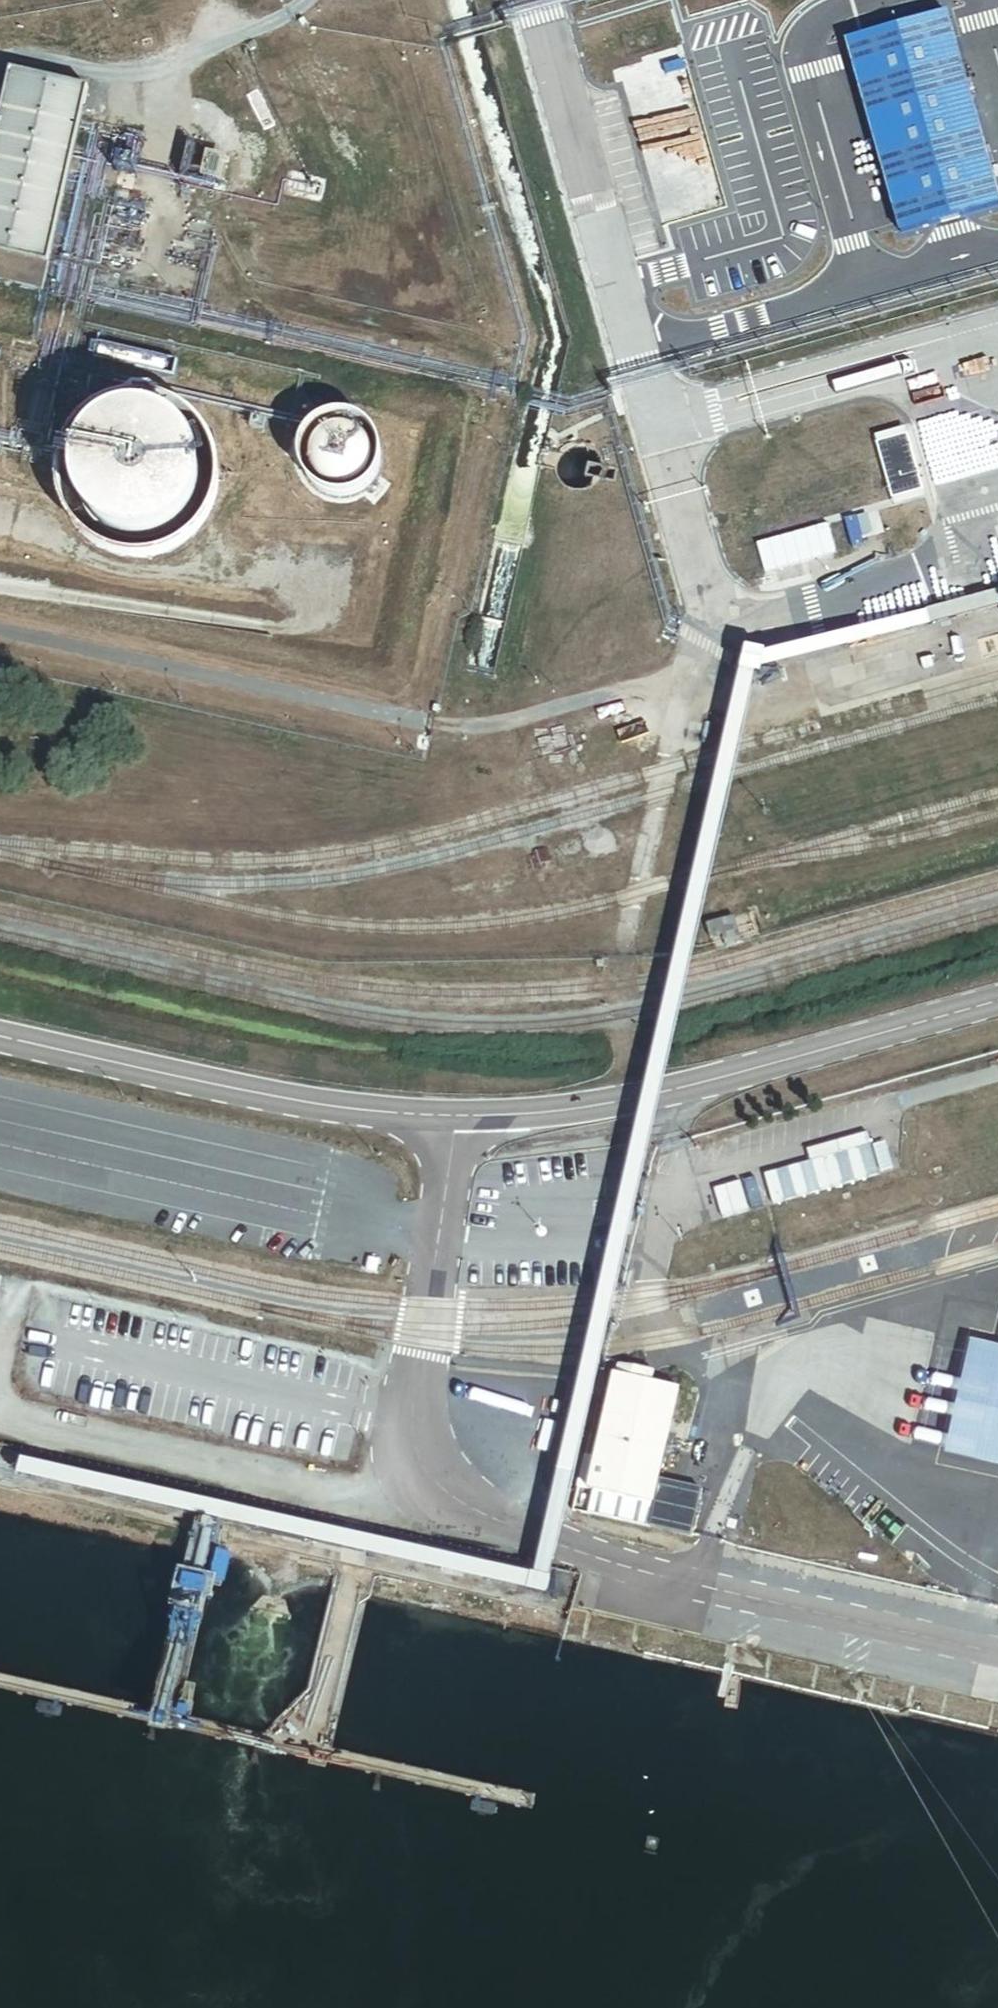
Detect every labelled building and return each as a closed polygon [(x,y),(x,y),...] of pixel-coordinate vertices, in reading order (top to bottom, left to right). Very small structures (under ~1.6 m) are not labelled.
[(845,41),(898,234),(997,207),(997,192),(949,13),(845,41)] [(81,95),(9,77),(0,114),(0,286),(33,294),(81,95)] [(177,360),(97,343),(94,358),(174,375),(177,360)] [(209,503),(211,493),(212,483),(211,473),(209,463),(206,454),(202,445),(197,437),(191,429),(183,422),(175,416),(167,411),(157,407),(148,405),(138,403),(128,403),(118,404),(108,407),(99,410),(90,415),(82,421),(75,427),(68,435),(63,444),(59,452),(56,462),(54,472),(53,482),(53,492),(55,502),(58,511),(62,520),(68,528),(74,536),(81,543),(89,549),(98,554),(107,558),(117,560),(126,561),(137,562),(146,560),(156,558),(165,555),(174,550),(182,544),(190,537),(196,530),(201,521),(206,512),(209,503)] [(367,469),(368,465),(368,461),(368,457),(367,453),(366,449),(364,445),(362,442),(360,439),(356,436),(353,433),(350,431),(346,430),(342,429),(338,428),(334,428),(330,429),(326,430),(322,431),(319,433),(316,435),(313,438),(310,441),(308,444),(306,448),(305,452),(304,456),(303,460),(304,464),(304,468),(306,472),(307,476),(310,479),(312,482),(315,485),(318,488),(322,490),(326,491),(329,492),(333,493),(337,493),(341,492),(345,491),(349,490),(353,488),(356,486),(359,483),(362,480),(364,477),(366,473),(367,469)] [(921,619),(924,631),(997,610),(997,597),(921,619)] [(718,942),(721,952),(738,948),(731,922),(702,930),(706,945),(718,942)] [(970,1340),(945,1453),(997,1465),(997,1346),(970,1340)] [(615,1371),(613,1382),(648,1390),(651,1379),(615,1371)] [(591,1496),(586,1519),(687,1542),(705,1464),(662,1454),(678,1385),(651,1379),(648,1390),(613,1382),(594,1466),(581,1463),(575,1493),(591,1496)] [(549,1582),(17,1458),(11,1478),(545,1602),(549,1582)] [(586,1519),(591,1496),(575,1493),(570,1516),(586,1519)]
